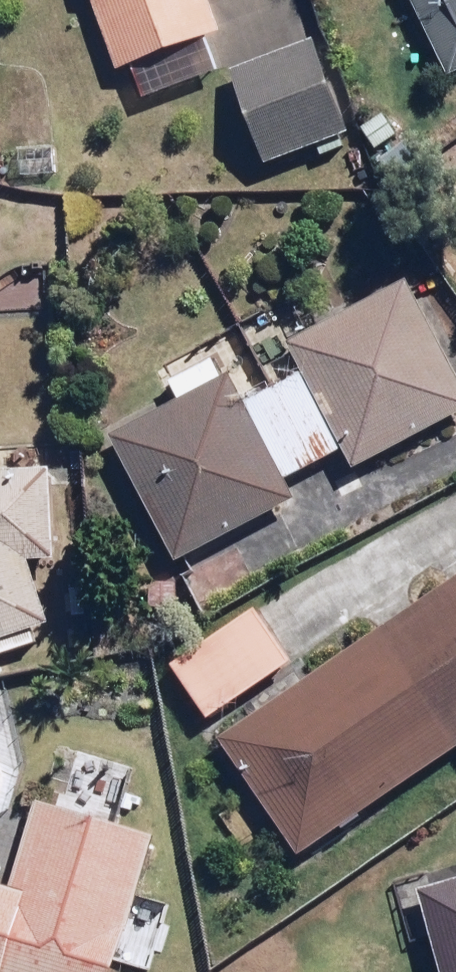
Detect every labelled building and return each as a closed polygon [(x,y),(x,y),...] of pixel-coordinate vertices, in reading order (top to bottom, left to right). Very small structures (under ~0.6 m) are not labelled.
[(118,68),(134,62),(148,97),(214,71),(202,42),(223,34),(210,0),(91,0),(118,68)] [(455,77),(455,0),(411,0),(450,80),(455,77)] [(355,131),(313,37),(229,74),(271,168),(355,131)] [(406,137),(393,112),(361,129),(390,183),(439,156),(423,127),(406,137)] [(108,439),(173,565),(296,501),(285,479),(347,447),(357,468),(455,416),(455,369),(411,282),(285,347),(300,375),(241,406),(227,378),(108,439)] [(50,622),(30,562),(58,559),(54,475),(0,474),(0,638),(50,622)] [(221,741),(305,863),(455,758),(455,578),(221,741)] [(298,660),(259,606),(176,665),(215,719),(298,660)] [(162,836),(38,799),(9,893),(0,891),(0,971),(121,971),(162,836)] [(450,971),(455,971),(455,886),(427,895),(450,971)]
